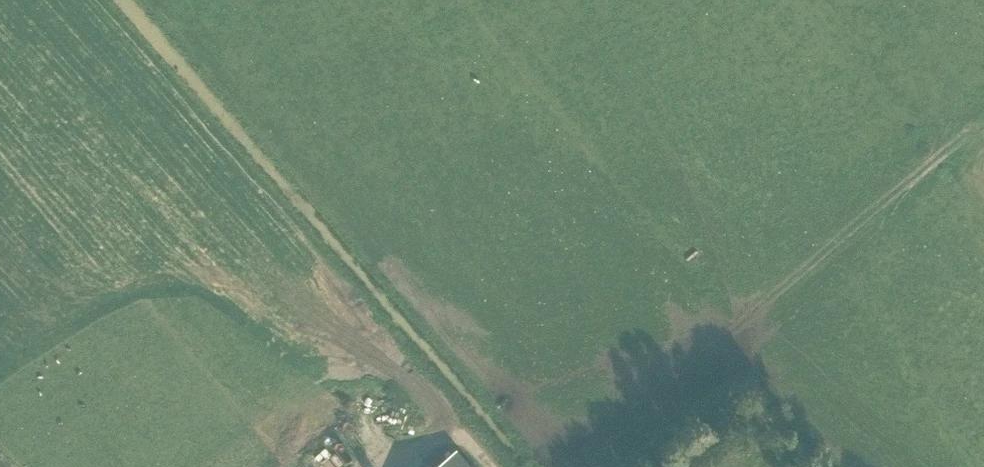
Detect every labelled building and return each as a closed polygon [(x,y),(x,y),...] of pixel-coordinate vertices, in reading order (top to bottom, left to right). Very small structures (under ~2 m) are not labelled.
[(440,419),(426,427),(432,436),(446,427),(440,419)] [(456,450),(437,466),(471,466),(456,450)]
